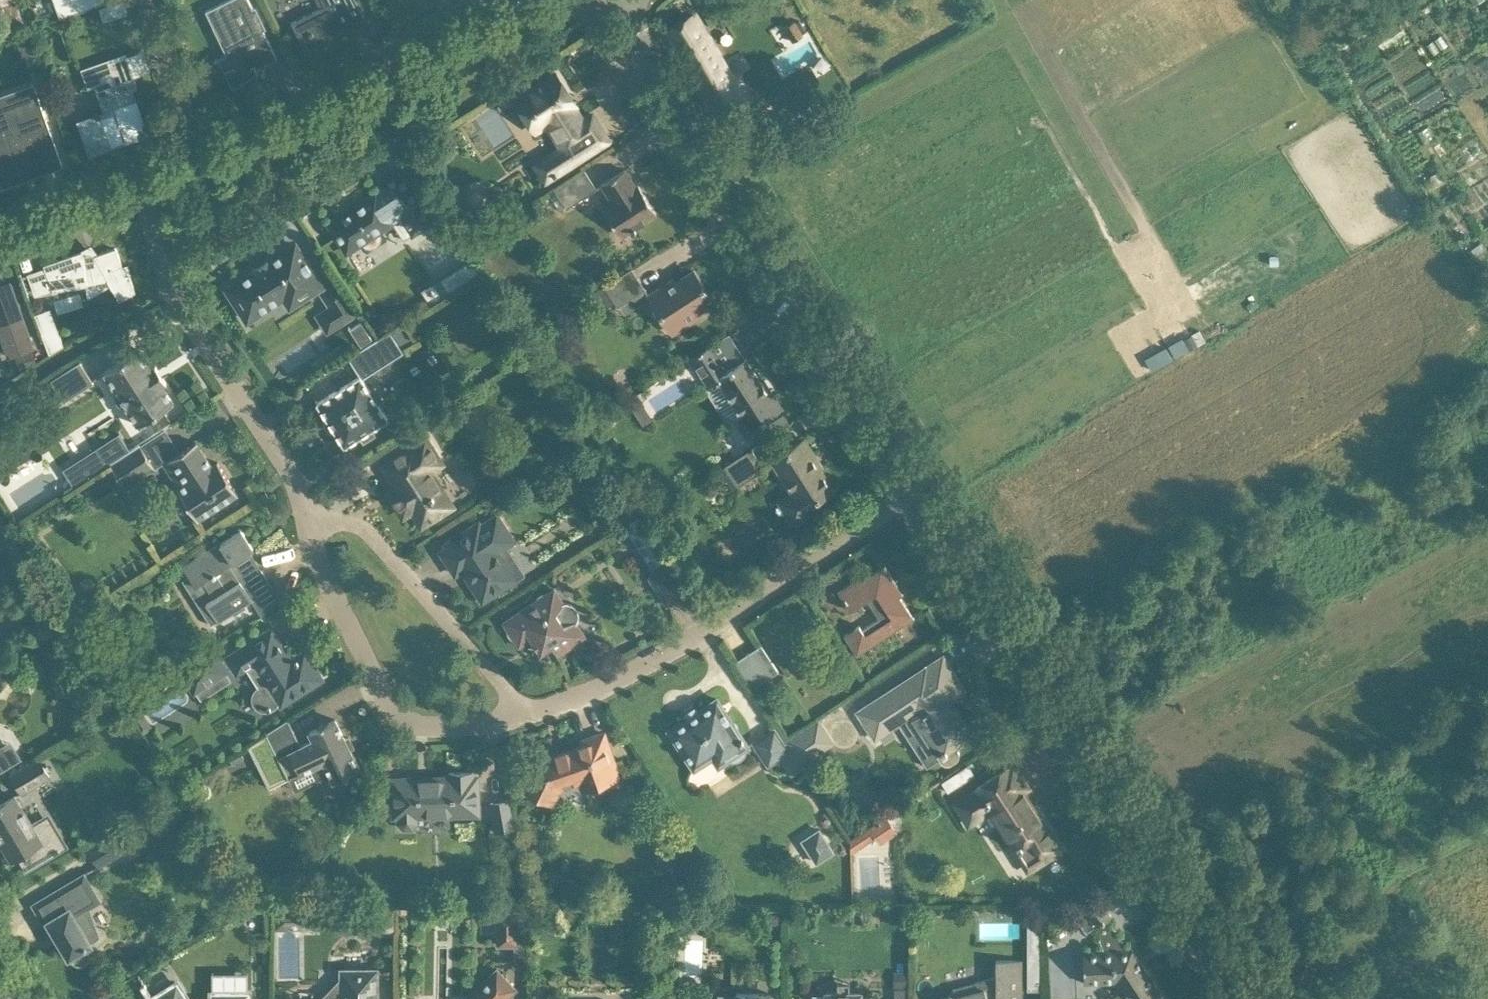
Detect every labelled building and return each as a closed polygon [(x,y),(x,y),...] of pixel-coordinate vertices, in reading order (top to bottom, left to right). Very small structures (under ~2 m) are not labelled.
[(1,4),(10,32),(24,28),(15,0),(0,0),(0,4),(1,4)] [(60,17),(102,3),(102,1),(81,8),(78,0),(54,0),(60,17)] [(99,7),(103,20),(129,13),(125,0),(124,0),(99,7)] [(249,0),(229,0),(205,12),(213,28),(221,24),(234,51),(227,54),(233,66),(225,70),(233,86),(258,74),(256,69),(257,69),(256,68),(277,58),(249,0)] [(296,33),(305,51),(366,21),(356,0),(317,0),(320,8),(291,22),(296,33)] [(393,3),(399,1),(406,15),(436,0),(392,0),(393,3)] [(664,30),(715,119),(746,100),(695,11),(664,30)] [(794,20),(783,27),(792,40),(803,34),(794,20)] [(26,33),(15,37),(23,58),(34,55),(26,33)] [(79,121),(84,135),(90,154),(147,134),(131,88),(136,87),(124,55),(83,69),(89,87),(96,85),(105,112),(79,121)] [(564,143),(563,147),(536,164),(546,180),(609,139),(592,114),(582,120),(573,105),(576,103),(557,73),(533,89),(530,85),(514,96),(534,130),(547,122),(555,135),(559,136),(564,143)] [(0,95),(0,177),(30,166),(33,174),(61,164),(55,145),(44,115),(33,84),(0,95)] [(584,169),(554,188),(547,193),(550,197),(557,192),(567,208),(597,188),(584,169)] [(624,169),(607,180),(602,183),(613,201),(603,207),(621,235),(656,212),(638,185),(635,186),(624,169)] [(375,193),(328,223),(347,252),(362,242),(365,247),(371,248),(376,246),(380,242),(382,236),(379,231),(393,222),(404,239),(412,234),(433,220),(432,219),(432,218),(414,191),(411,186),(400,170),(379,183),(384,190),(377,195),(375,193)] [(421,179),(411,186),(414,191),(432,218),(442,212),(421,179)] [(485,207),(485,195),(474,190),(464,197),(464,209),(475,214),(485,207)] [(289,311),(326,286),(295,239),(222,287),(246,324),(282,300),(289,311)] [(29,274),(36,293),(88,284),(88,283),(107,280),(119,300),(135,291),(126,266),(123,267),(116,247),(95,255),(93,252),(83,256),(82,251),(44,264),(45,268),(29,274)] [(604,285),(604,286),(593,293),(600,306),(605,308),(615,302),(617,306),(645,288),(632,267),(604,285)] [(667,284),(650,295),(649,296),(672,332),(687,323),(684,319),(713,300),(694,270),(668,287),(667,284)] [(319,292),(328,306),(314,314),(326,333),(359,312),(338,280),(319,292)] [(9,356),(33,347),(10,283),(0,286),(0,331),(9,356)] [(348,327),(360,345),(373,337),(362,319),(348,327)] [(393,331),(401,344),(413,337),(406,324),(393,331)] [(57,329),(41,331),(49,353),(51,352),(63,345),(57,329)] [(351,355),(364,376),(402,353),(388,332),(351,355)] [(710,345),(693,356),(690,358),(708,386),(708,393),(723,416),(738,419),(736,424),(744,437),(752,437),(766,428),(762,421),(783,408),(771,390),(768,392),(745,358),(727,370),(710,345)] [(139,349),(104,371),(117,391),(115,393),(115,396),(115,398),(116,400),(117,401),(119,403),(120,404),(122,406),(123,406),(124,407),(126,405),(138,424),(173,402),(162,385),(166,382),(155,365),(151,368),(139,349)] [(32,352),(17,357),(20,368),(36,362),(32,352)] [(50,380),(63,401),(94,382),(80,361),(50,380)] [(359,376),(333,392),(316,403),(344,446),(386,419),(359,376)] [(63,469),(74,486),(131,450),(119,433),(63,469)] [(428,435),(400,453),(383,464),(396,485),(388,490),(403,515),(412,510),(421,524),(455,503),(435,471),(446,464),(428,435)] [(803,440),(773,459),(793,491),(791,492),(801,508),(808,504),(832,489),(819,468),(821,467),(803,440)] [(196,441),(170,458),(185,482),(177,487),(197,519),(238,493),(218,461),(212,465),(196,441)] [(141,445),(110,465),(124,485),(154,466),(141,445)] [(765,468),(751,448),(724,465),(738,486),(765,468)] [(576,459),(569,449),(555,459),(562,469),(576,459)] [(495,511),(462,532),(445,543),(447,547),(441,551),(455,574),(462,569),(482,600),(516,578),(498,551),(514,540),(495,511)] [(638,518),(623,527),(650,569),(665,559),(638,518)] [(685,524),(676,530),(682,538),(682,537),(691,531),(685,524)] [(241,529),(183,566),(218,620),(231,612),(233,615),(247,607),(245,603),(252,599),(250,596),(270,584),(261,570),(255,574),(250,565),(252,563),(247,556),(245,558),(243,554),(253,548),(241,529)] [(649,577),(667,605),(687,592),(669,564),(649,577)] [(837,591),(848,608),(850,610),(867,599),(879,618),(862,629),(859,625),(844,635),(857,655),(914,618),(894,587),(897,585),(885,565),(866,577),(864,574),(837,591)] [(585,636),(576,622),(577,619),(578,616),(578,613),(577,611),(576,608),(575,607),(573,605),(570,603),(567,603),(563,603),(554,589),(550,591),(547,591),(544,592),(542,593),(541,594),(539,595),(537,598),(536,599),(535,601),(503,622),(519,646),(531,637),(541,652),(551,645),(557,654),(585,636)] [(271,629),(224,659),(235,676),(248,668),(259,686),(256,688),(254,691),(253,694),(252,698),(253,701),(254,704),(256,707),(259,709),(262,710),(266,711),(269,710),(272,709),(275,707),(277,705),(278,706),(322,678),(304,651),(291,660),(271,629)] [(57,652),(67,655),(73,648),(71,639),(62,637),(56,643),(57,652)] [(734,661),(745,678),(752,688),(778,671),(772,661),(761,644),(734,661)] [(214,651),(180,671),(192,691),(226,671),(214,651)] [(875,738),(898,723),(926,767),(940,760),(940,761),(942,762),(943,763),(945,764),(946,764),(948,764),(950,764),(951,763),(955,760),(957,760),(957,758),(959,757),(959,756),(959,754),(959,753),(959,752),(958,749),(957,747),(972,737),(966,728),(968,727),(965,723),(963,724),(948,700),(965,689),(943,656),(857,711),(875,738)] [(669,730),(680,746),(694,768),(712,756),(718,766),(729,758),(733,759),(736,759),(739,758),(741,756),(743,754),(745,751),(746,748),(748,746),(738,731),(738,729),(738,728),(737,726),(737,725),(736,724),(735,723),(734,722),(732,721),(717,698),(669,730)] [(266,732),(266,733),(247,745),(268,788),(324,761),(324,762),(333,780),(343,775),(344,777),(350,774),(349,772),(359,768),(335,719),(325,723),(324,721),(318,724),(319,726),(309,731),(313,739),(301,745),(288,718),(266,732)] [(801,764),(834,742),(818,718),(785,741),(801,764)] [(768,766),(790,751),(774,726),(752,741),(768,766)] [(577,775),(581,786),(585,788),(604,781),(605,784),(609,786),(617,783),(619,779),(603,732),(581,740),(582,744),(568,749),(567,752),(555,756),(552,754),(536,760),(522,788),(552,802),(558,789),(556,782),(577,775)] [(20,756),(10,740),(0,746),(0,768),(20,756)] [(50,777),(39,758),(11,774),(23,793),(50,777)] [(1007,768),(990,778),(976,788),(976,789),(955,803),(969,824),(990,810),(1028,869),(1035,864),(1038,865),(1049,858),(1049,855),(1059,848),(1055,842),(1056,837),(1049,827),(1044,826),(1022,791),(1028,787),(1014,765),(1008,769),(1007,768)] [(394,779),(395,799),(395,815),(398,815),(398,823),(403,828),(412,827),(417,822),(417,814),(456,813),(460,815),(468,815),(472,812),(477,812),(476,776),(472,776),(472,771),(449,772),(449,778),(394,779)] [(0,803),(0,841),(11,860),(17,856),(26,871),(68,845),(48,811),(30,821),(14,795),(0,803)] [(508,799),(491,802),(496,830),(513,827),(508,799)] [(850,840),(850,852),(875,836),(880,843),(897,832),(887,815),(850,840)] [(816,864),(835,851),(819,826),(800,839),(816,864)] [(134,844),(124,827),(88,848),(98,866),(134,844)] [(84,873),(50,894),(33,904),(33,905),(53,893),(64,912),(44,923),(52,936),(56,933),(71,959),(72,960),(73,961),(74,962),(76,963),(78,963),(79,964),(81,963),(83,963),(85,962),(86,961),(87,961),(88,959),(89,958),(89,957),(90,955),(90,953),(90,951),(90,950),(89,949),(88,947),(86,945),(99,938),(83,910),(100,900),(84,873)] [(1072,912),(1086,932),(1095,925),(1103,949),(1082,950),(1084,983),(1115,981),(1127,998),(1165,998),(1132,948),(1127,948),(1107,918),(1111,915),(1098,895),(1072,912)] [(496,944),(514,944),(516,944),(516,910),(496,910),(496,944)] [(782,911),(767,911),(767,923),(782,923),(782,911)] [(1027,915),(1027,989),(1041,989),(1041,934),(1027,915)] [(1051,948),(1052,998),(1077,998),(1076,947),(1051,948)] [(1021,959),(996,959),(996,984),(940,998),(1021,998),(1021,959)] [(516,988),(496,967),(466,996),(466,998),(504,998),(516,988)] [(376,969),(342,969),(342,998),(319,998),(376,998),(376,969)] [(893,970),(893,987),(907,987),(907,970),(893,970)] [(177,982),(152,998),(153,998),(187,998),(177,982)] [(860,992),(848,992),(848,983),(837,983),(836,992),(826,992),(826,998),(860,998),(860,992)]
